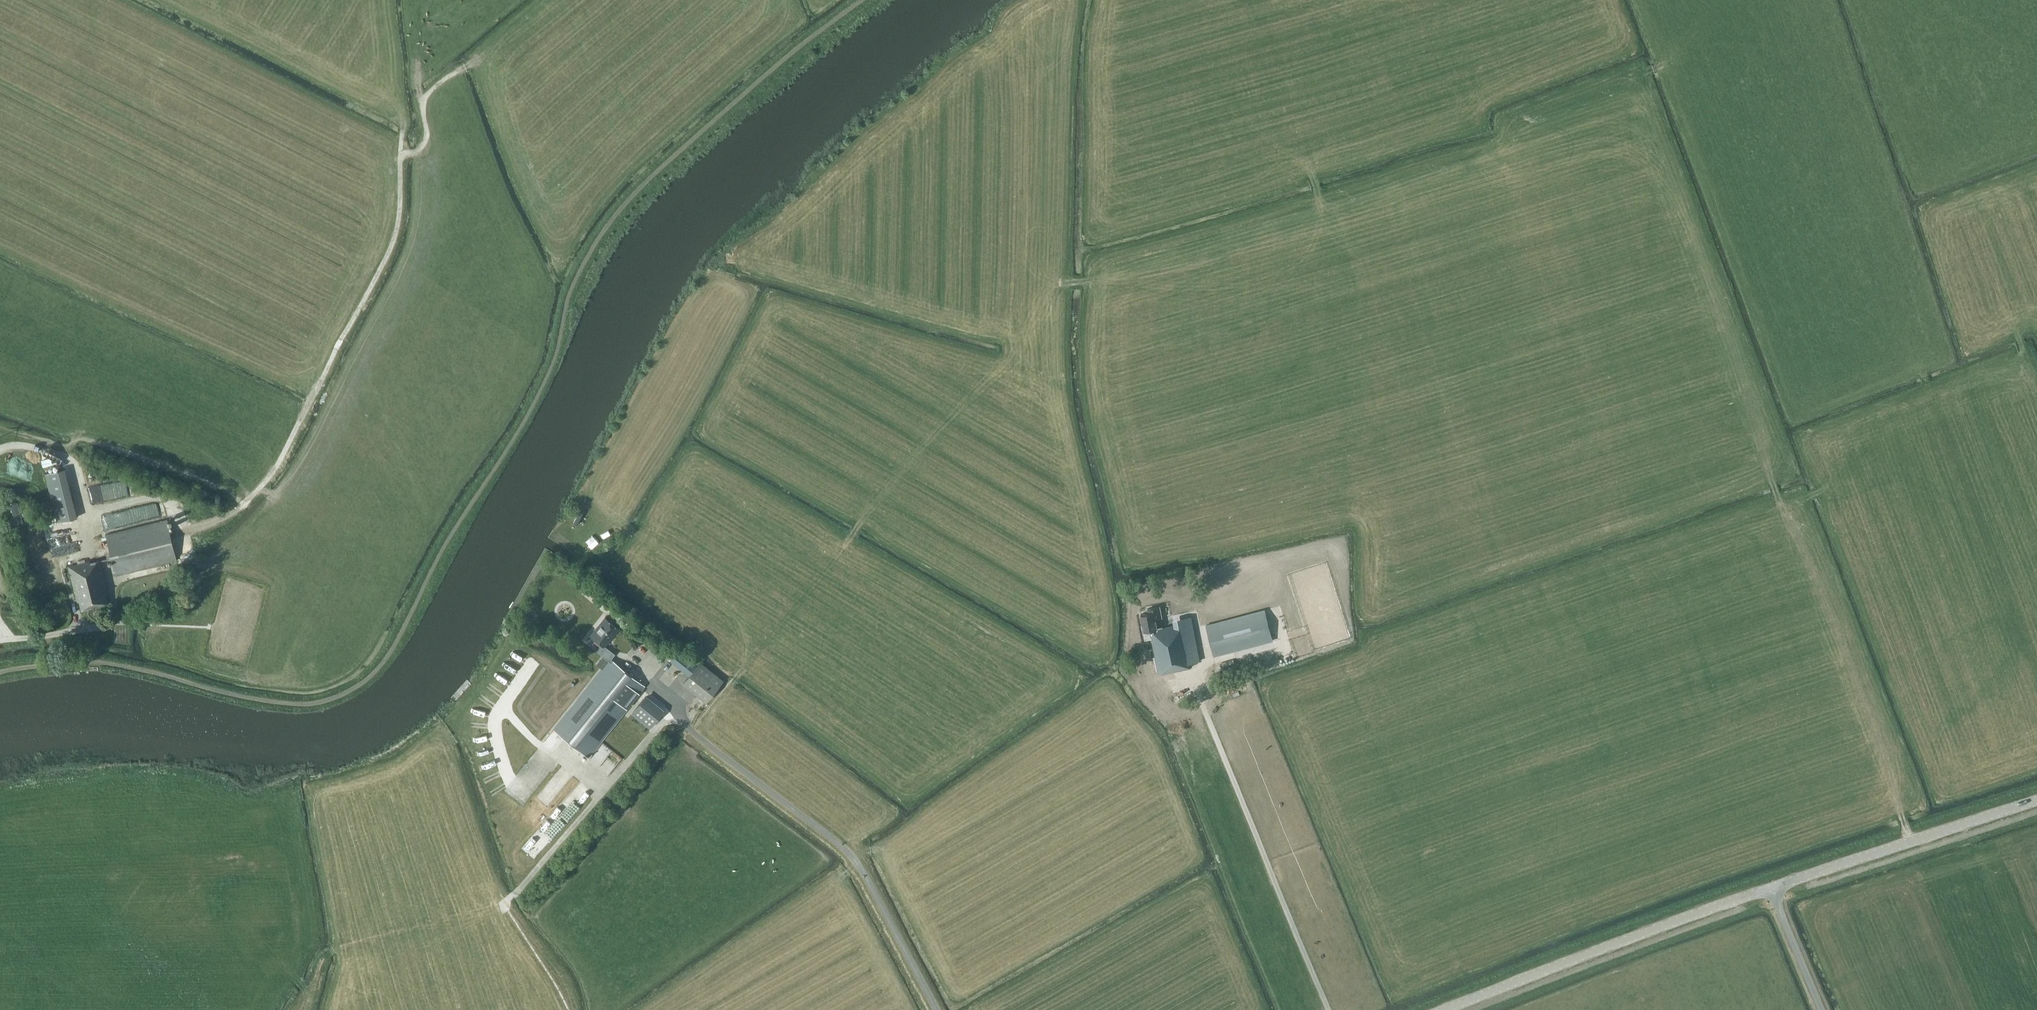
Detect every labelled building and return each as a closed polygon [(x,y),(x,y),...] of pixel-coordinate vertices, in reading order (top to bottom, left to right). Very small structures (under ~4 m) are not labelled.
[(45,476),(58,524),(66,522),(77,520),(65,472),(45,476)] [(168,521),(106,535),(116,576),(177,562),(168,521)] [(81,610),(108,603),(105,591),(107,591),(99,561),(90,563),(90,561),(77,565),(76,563),(67,566),(77,601),(78,601),(81,610)] [(1180,594),(1183,608),(1195,606),(1192,592),(1180,594)] [(1157,619),(1162,618),(1159,606),(1147,609),(1148,613),(1142,614),(1144,624),(1142,624),(1143,628),(1144,628),(1145,630),(1151,629),(1152,631),(1159,629),(1157,619)] [(1267,611),(1208,625),(1216,655),(1274,641),(1267,611)] [(527,613),(522,617),(526,623),(531,619),(527,613)] [(618,628),(605,617),(590,635),(601,644),(595,650),(609,661),(554,730),(587,757),(644,686),(611,659),(615,654),(604,645),(609,639),(608,638),(611,635),(612,635),(618,628)] [(1159,629),(1152,631),(1160,673),(1193,666),(1192,662),(1202,661),(1194,622),(1159,629)] [(682,683),(705,702),(722,681),(699,662),(696,666),(684,657),(676,651),(669,659),(689,675),(682,683)] [(626,714),(645,727),(659,708),(639,694),(626,714)]
